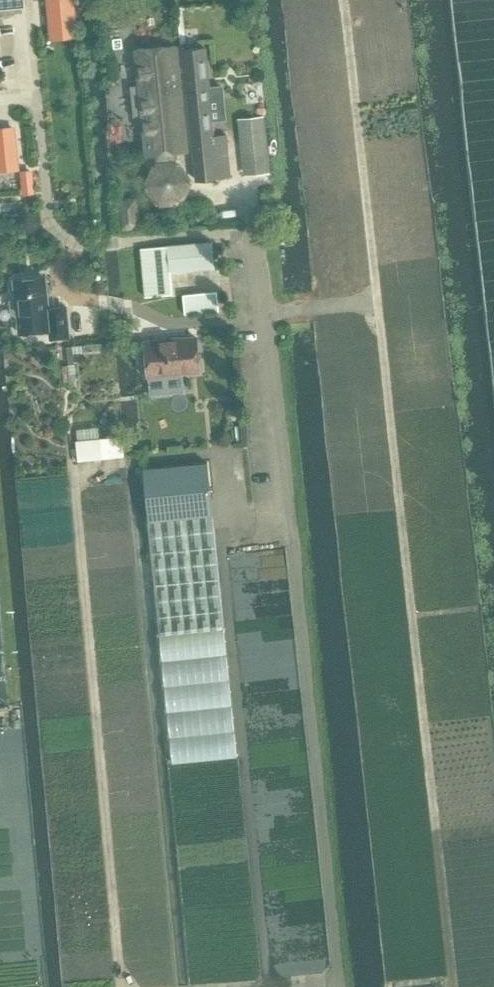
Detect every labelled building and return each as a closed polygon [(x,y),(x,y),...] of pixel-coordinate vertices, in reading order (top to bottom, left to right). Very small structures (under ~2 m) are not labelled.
[(22,6),(22,0),(0,0),(0,8),(22,6)] [(47,0),(50,29),(76,27),(73,0),(50,0),(47,0)] [(140,85),(130,86),(134,116),(143,115),(147,154),(147,155),(157,154),(175,153),(186,152),(186,151),(185,151),(175,46),(137,49),(140,85)] [(184,51),(197,182),(228,178),(224,136),(212,137),(208,94),(203,49),(184,51)] [(263,117),(238,120),(242,156),(267,154),(263,117)] [(17,168),(13,128),(0,130),(0,170),(17,168)] [(24,193),(33,192),(31,172),(22,173),(24,193)] [(136,199),(120,201),(122,229),(138,227),(136,199)] [(140,248),(144,297),(172,295),(170,273),(215,269),(212,242),(140,248)] [(13,298),(10,301),(11,312),(14,315),(18,314),(19,333),(50,330),(51,338),(69,336),(66,307),(48,308),(45,277),(14,280),(16,298),(13,298)] [(182,295),(184,315),(218,312),(217,292),(182,295)] [(141,344),(144,378),(196,373),(192,339),(141,344)] [(228,408),(226,414),(229,419),(236,418),(238,413),(234,408),(228,408)] [(75,441),(77,461),(124,457),(122,437),(75,441)] [(140,470),(145,522),(209,516),(204,464),(140,470)] [(209,516),(145,522),(144,522),(156,636),(220,629),(209,516)]
